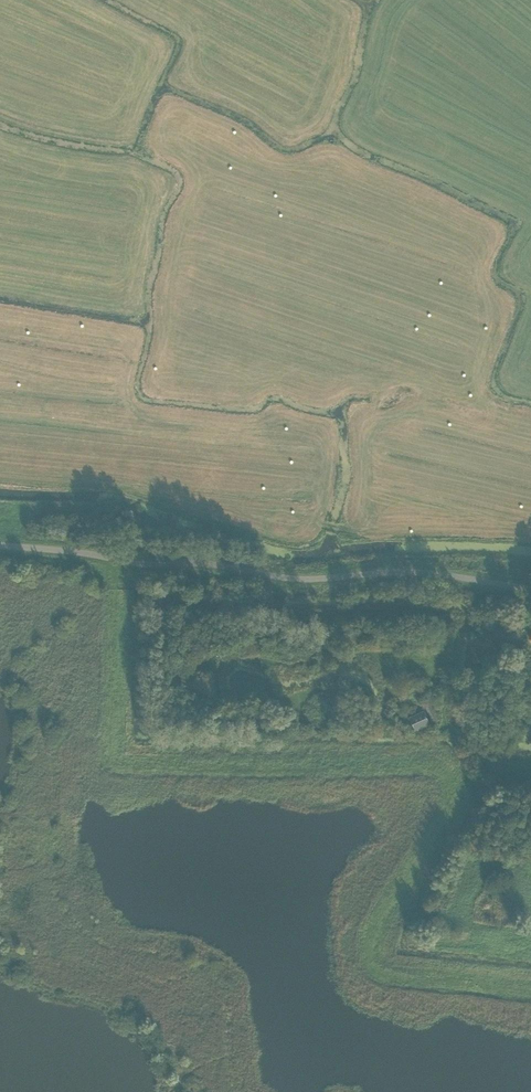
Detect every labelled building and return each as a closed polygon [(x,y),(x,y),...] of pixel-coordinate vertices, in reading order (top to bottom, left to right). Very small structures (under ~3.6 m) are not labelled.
[(432,722),(439,719),(432,704),(425,707),(432,722)] [(415,731),(430,724),(424,710),(409,717),(415,731)]
